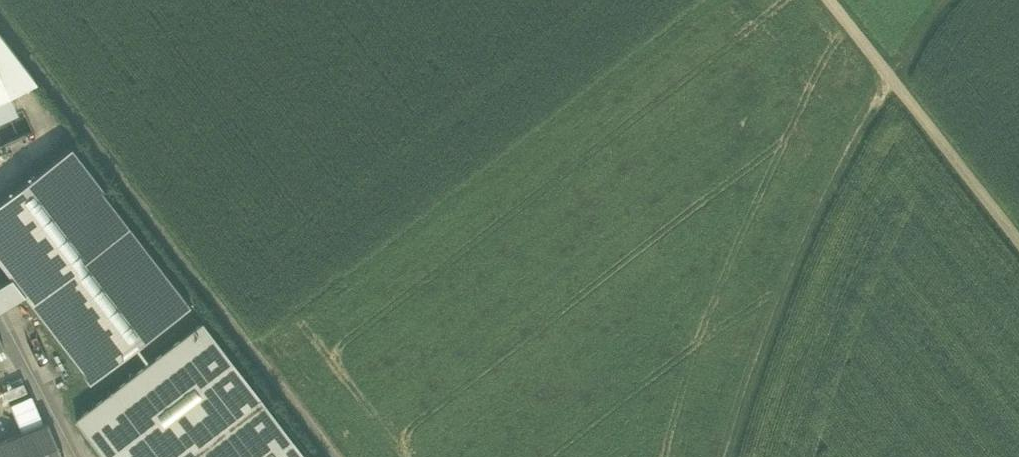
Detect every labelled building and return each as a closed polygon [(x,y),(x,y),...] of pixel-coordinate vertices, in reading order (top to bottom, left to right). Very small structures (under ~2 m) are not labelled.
[(9,93),(36,80),(0,34),(0,97),(9,93)] [(17,111),(9,93),(0,97),(0,119),(17,111)] [(71,145),(0,199),(0,260),(11,274),(24,291),(92,380),(192,303),(71,145)] [(0,281),(0,306),(24,291),(11,274),(0,281)] [(204,319),(77,417),(107,456),(310,456),(204,319)] [(47,420),(0,441),(0,456),(63,456),(47,420)]
